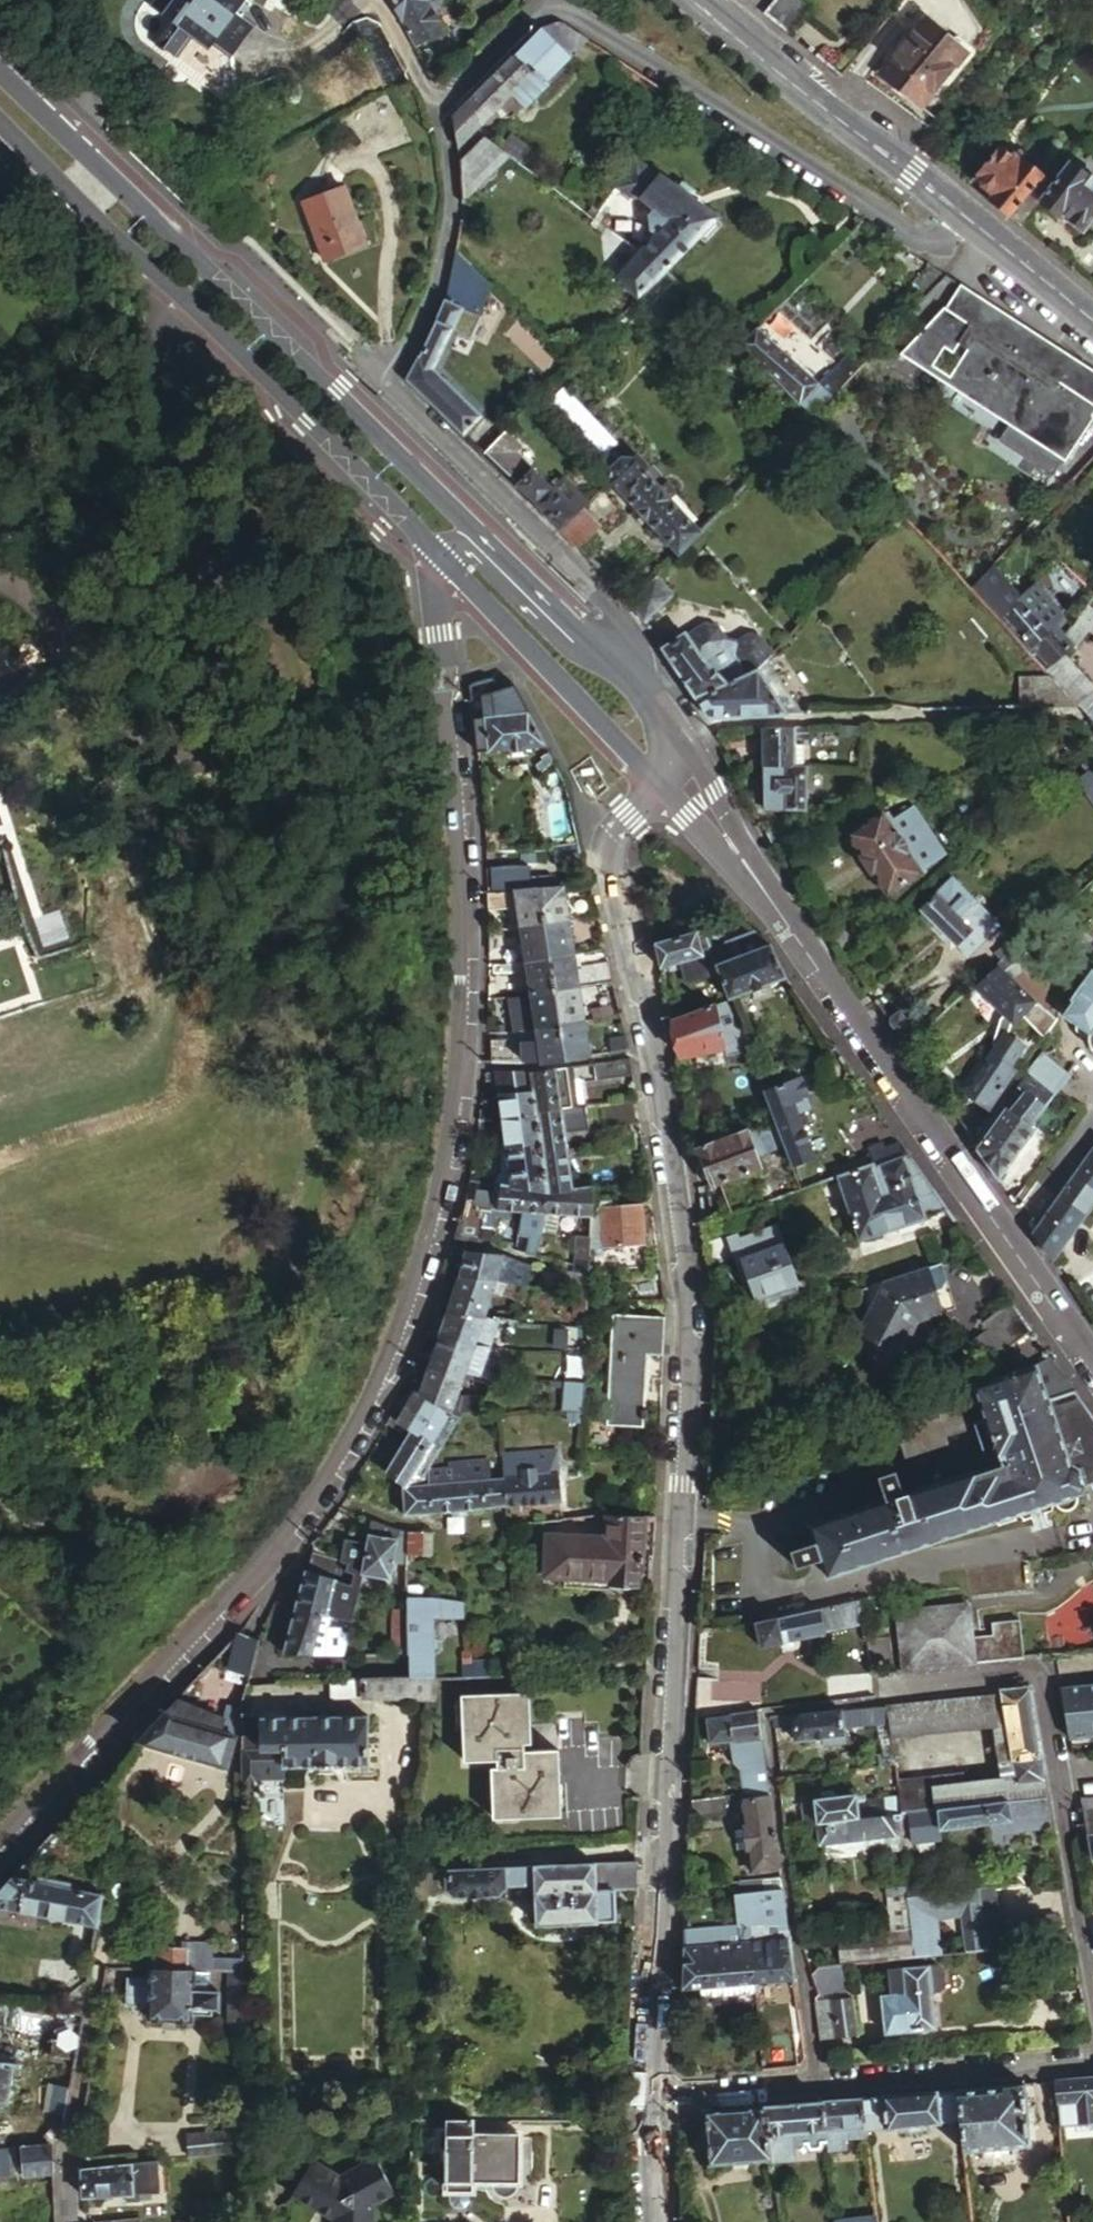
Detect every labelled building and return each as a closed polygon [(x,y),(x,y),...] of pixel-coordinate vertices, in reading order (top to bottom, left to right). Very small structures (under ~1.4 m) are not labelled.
[(154,11),(163,17),(146,42),(167,57),(187,28),(226,54),(247,23),(229,9),(235,0),(162,0),(154,11)] [(393,2),(413,37),(417,46),(447,30),(433,0),(392,0),(393,2)] [(806,0),(775,0),(767,10),(792,30),(811,5),(806,0)] [(969,46),(928,12),(882,68),(922,103),(969,46)] [(591,37),(562,18),(543,24),(457,113),(455,120),(455,122),(456,125),(457,130),(459,143),(518,85),(530,96),(591,37)] [(462,186),(462,198),(509,150),(502,144),(485,131),(460,158),(460,163),(462,186)] [(502,144),(509,150),(520,158),(530,145),(512,131),(502,144)] [(976,175),(995,151),(970,132),(952,157),(976,175)] [(1005,139),(995,151),(976,175),(975,176),(996,193),(992,198),(1022,223),(1042,199),(1047,192),(1045,190),(1037,184),(1049,166),(1029,151),(1026,155),(1005,139)] [(1075,156),(1047,192),(1042,199),(1072,222),(1078,213),(1090,222),(1092,219),(1092,170),(1075,156)] [(612,276),(636,298),(662,271),(712,219),(655,171),(647,182),(627,166),(605,196),(620,207),(631,192),(636,195),(633,197),(647,209),(643,214),(646,227),(653,231),(612,276)] [(1037,184),(1045,190),(1058,173),(1049,166),(1037,184)] [(360,241),(340,186),(299,200),(319,256),(360,241)] [(633,227),(600,202),(595,209),(592,215),(623,239),(633,227)] [(592,215),(595,209),(589,204),(585,209),(592,215)] [(494,280),(459,247),(452,280),(449,297),(410,374),(466,429),(481,411),(435,366),(468,304),(483,312),(494,280)] [(943,271),(925,259),(902,284),(918,299),(943,271)] [(943,271),(918,299),(907,312),(915,319),(888,363),(1044,479),(1053,466),(1092,412),(1092,401),(1085,396),(1092,383),(1092,369),(943,271)] [(767,316),(743,341),(813,416),(831,395),(819,383),(824,377),(767,316)] [(843,383),(858,366),(845,353),(830,371),(843,383)] [(1085,396),(1092,401),(1092,383),(1085,396)] [(1092,412),(1053,466),(1055,468),(1092,416),(1092,412)] [(520,482),(566,528),(582,511),(522,450),(528,443),(512,427),(488,451),(520,482)] [(685,546),(706,525),(636,455),(622,452),(611,463),(612,476),(685,546)] [(577,538),(583,544),(603,523),(586,507),(582,511),(566,528),(577,538)] [(1022,604),(991,569),(974,587),(1032,650),(1036,646),(1051,664),(1066,651),(1074,644),(1066,637),(1057,625),(1051,631),(1025,600),(1022,604)] [(678,587),(661,570),(634,597),(647,617),(678,587)] [(1073,628),(1091,601),(1085,597),(1067,625),(1073,628)] [(1073,628),(1066,637),(1074,644),(1081,648),(1092,630),(1092,602),(1091,601),(1073,628)] [(761,665),(768,656),(777,646),(765,629),(753,626),(742,634),(731,632),(722,619),(709,616),(667,645),(700,693),(761,665)] [(1092,686),(1092,681),(1066,651),(1051,664),(1047,667),(1053,674),(1077,700),(1092,686)] [(805,710),(768,656),(761,665),(700,693),(713,712),(805,710)] [(1080,703),(1077,700),(1053,674),(1022,673),(1022,704),(1080,703)] [(473,697),(497,690),(493,677),(487,679),(476,682),(472,684),(473,697)] [(527,747),(548,744),(530,709),(517,685),(497,690),(473,697),(476,721),(485,720),(489,748),(490,752),(511,749),(512,752),(527,750),(527,747)] [(1087,711),(1090,715),(1092,713),(1092,686),(1077,700),(1080,703),(1083,707),(1087,711)] [(478,749),(489,748),(485,720),(476,721),(478,749)] [(792,761),(807,760),(806,734),(812,733),(812,724),(767,725),(769,755),(792,755),(792,761)] [(812,760),(807,760),(792,761),(792,755),(769,755),(771,805),(812,805),(812,760)] [(947,849),(918,801),(898,813),(894,807),(887,811),(886,809),(854,828),(890,887),(923,867),(921,864),(947,849)] [(1002,921),(955,872),(922,904),(969,952),(1002,921)] [(494,893),(517,891),(516,890),(515,873),(493,875),(494,893)] [(570,920),(565,887),(565,886),(540,888),(546,924),(570,920)] [(523,927),(546,924),(540,888),(516,890),(517,891),(494,893),(489,893),(489,911),(511,909),(519,908),(523,927)] [(513,928),(523,927),(519,908),(511,909),(513,928)] [(552,957),(576,953),(570,920),(546,924),(552,957)] [(523,927),(528,961),(552,957),(546,924),(523,927)] [(695,939),(708,935),(705,927),(656,941),(662,966),(700,955),(695,939)] [(730,994),(731,996),(787,975),(773,942),(755,928),(753,930),(738,936),(722,942),(728,958),(718,962),(730,994)] [(590,950),(602,949),(600,937),(594,938),(595,945),(589,946),(590,950)] [(1036,959),(1021,941),(980,978),(1009,1020),(1007,1031),(996,1043),(1000,1046),(995,1053),(1000,1056),(974,1094),(992,1107),(1024,1061),(1017,1056),(1025,1043),(1016,1017),(1026,1009),(1049,1034),(1062,1015),(1051,1003),(1060,994),(1032,963),(1036,959)] [(557,990),(581,986),(581,985),(614,981),(611,970),(609,961),(578,966),(576,953),(552,957),(557,990)] [(533,994),(557,990),(552,957),(528,961),(529,969),(533,994)] [(517,971),(529,969),(528,961),(517,963),(517,971)] [(517,971),(517,963),(496,963),(496,971),(517,971)] [(1068,1011),(1092,1025),(1088,1034),(1089,1040),(1092,1044),(1092,1045),(1092,966),(1068,1011)] [(586,1018),(581,986),(557,990),(562,1023),(586,1018)] [(562,1023),(557,990),(533,994),(538,1027),(562,1023)] [(739,1031),(726,996),(673,1017),(680,1054),(739,1031)] [(617,1013),(616,1002),(595,1006),(597,1016),(612,1014),(613,1015),(618,1014),(617,1013)] [(893,1014),(901,1027),(913,1018),(905,1005),(893,1014)] [(562,1023),(568,1059),(592,1054),(586,1018),(562,1023)] [(538,1027),(544,1062),(546,1062),(568,1059),(562,1023),(538,1027)] [(612,1051),(629,1049),(626,1035),(610,1038),(612,1051)] [(494,1061),(524,1061),(524,1044),(494,1044),(494,1061)] [(1046,1053),(1033,1071),(1060,1090),(1073,1072),(1046,1053)] [(597,1079),(634,1074),(633,1067),(631,1056),(595,1062),(597,1079)] [(530,1071),(534,1093),(536,1110),(561,1107),(578,1104),(571,1065),(530,1071)] [(498,1070),(501,1092),(534,1093),(530,1071),(498,1070)] [(981,1144),(1002,1176),(1039,1125),(1037,1123),(1060,1090),(1033,1071),(981,1144)] [(787,1143),(791,1155),(816,1146),(802,1109),(814,1105),(810,1093),(813,1092),(805,1073),(766,1088),(776,1116),(787,1143)] [(505,1115),(537,1115),(536,1110),(534,1093),(501,1092),(505,1115)] [(537,1115),(541,1139),(542,1148),(566,1144),(561,1107),(536,1110),(537,1115)] [(877,1164),(910,1152),(902,1139),(881,1109),(841,1125),(853,1159),(873,1153),(876,1161),(877,1164)] [(541,1139),(537,1115),(505,1115),(508,1138),(541,1139)] [(776,1116),(750,1125),(698,1144),(706,1166),(714,1163),(721,1181),(764,1166),(759,1153),(787,1143),(776,1116)] [(497,1177),(470,1176),(456,1236),(480,1241),(481,1236),(486,1202),(497,1203),(499,1203),(503,1178),(525,1179),(548,1180),(542,1148),(541,1139),(508,1138),(499,1137),(503,1168),(498,1173),(497,1177)] [(548,1180),(569,1181),(572,1182),(566,1144),(542,1148),(548,1180)] [(1037,1226),(1056,1254),(1092,1204),(1092,1148),(1037,1226)] [(950,1208),(910,1152),(877,1164),(876,1161),(839,1174),(862,1240),(950,1208)] [(712,1184),(721,1181),(714,1163),(706,1166),(712,1184)] [(804,1187),(813,1183),(810,1175),(801,1178),(804,1187)] [(525,1179),(503,1178),(499,1203),(523,1204),(525,1179)] [(546,1206),(548,1180),(525,1179),(523,1204),(518,1232),(530,1235),(527,1251),(537,1253),(542,1227),(546,1206)] [(548,1180),(546,1206),(542,1227),(555,1230),(560,1206),(567,1207),(569,1181),(548,1180)] [(567,1207),(593,1208),(594,1199),(594,1189),(595,1183),(572,1182),(569,1181),(567,1207)] [(594,1189),(594,1199),(614,1196),(613,1187),(603,1188),(594,1189)] [(640,1201),(616,1204),(599,1207),(605,1247),(642,1242),(645,1241),(640,1201)] [(486,1202),(481,1236),(493,1238),(497,1203),(486,1202)] [(577,1228),(576,1249),(591,1249),(592,1229),(577,1228)] [(739,1229),(707,1240),(710,1263),(746,1250),(739,1229)] [(742,1256),(756,1295),(798,1281),(785,1241),(742,1256)] [(644,1258),(642,1242),(605,1247),(608,1264),(644,1258)] [(462,1273),(498,1279),(505,1281),(522,1283),(528,1284),(531,1265),(504,1254),(504,1253),(467,1249),(462,1273)] [(575,1271),(590,1272),(590,1263),(591,1249),(576,1249),(575,1262),(575,1271)] [(917,1320),(959,1306),(943,1260),(874,1284),(881,1306),(871,1309),(861,1329),(903,1352),(918,1324),(917,1320)] [(626,1295),(664,1298),(660,1269),(629,1266),(626,1295)] [(570,1286),(570,1271),(551,1271),(551,1278),(544,1277),(544,1285),(570,1286)] [(575,1286),(589,1286),(590,1272),(575,1271),(570,1271),(570,1286),(575,1286)] [(491,1298),(498,1279),(462,1273),(456,1294),(491,1298)] [(805,1278),(798,1281),(756,1295),(759,1305),(809,1288),(805,1278)] [(516,1297),(522,1283),(505,1281),(502,1292),(516,1297)] [(578,1323),(587,1324),(589,1286),(575,1286),(574,1314),(578,1314),(578,1323)] [(491,1298),(456,1294),(449,1313),(485,1317),(491,1298)] [(663,1376),(666,1314),(613,1312),(607,1414),(647,1416),(648,1406),(645,1406),(647,1375),(663,1376)] [(485,1317),(449,1313),(442,1333),(476,1343),(485,1317)] [(580,1345),(580,1328),(556,1327),(555,1345),(568,1345),(580,1346),(580,1345)] [(476,1343),(442,1333),(434,1358),(467,1370),(473,1371),(477,1358),(472,1357),(476,1343)] [(1049,1398),(1075,1388),(1051,1354),(1037,1364),(1023,1368),(1014,1341),(1006,1347),(991,1358),(998,1377),(975,1384),(981,1403),(986,1417),(977,1420),(978,1423),(988,1457),(993,1455),(995,1463),(991,1464),(977,1469),(965,1472),(906,1492),(899,1468),(882,1474),(890,1497),(814,1522),(820,1539),(795,1547),(801,1564),(825,1556),(831,1573),(997,1518),(1003,1522),(1015,1519),(1018,1511),(1054,1499),(1054,1501),(1055,1503),(1057,1505),(1058,1506),(1060,1507),(1062,1508),(1064,1509),(1066,1509),(1068,1509),(1070,1508),(1071,1508),(1073,1507),(1074,1506),(1076,1505),(1077,1504),(1078,1502),(1078,1501),(1079,1499),(1079,1498),(1079,1496),(1079,1494),(1079,1493),(1078,1491),(1082,1490),(1085,1483),(1079,1465),(1073,1463),(1070,1463),(1049,1398)] [(531,1360),(531,1348),(512,1348),(512,1359),(531,1360)] [(485,1372),(498,1374),(498,1371),(501,1354),(487,1353),(485,1372)] [(467,1370),(434,1358),(431,1365),(465,1377),(467,1370)] [(465,1377),(431,1365),(423,1392),(460,1415),(463,1410),(484,1408),(490,1407),(489,1392),(495,1379),(485,1378),(478,1379),(475,1383),(470,1392),(461,1389),(465,1377)] [(968,1428),(971,1427),(965,1408),(974,1405),(965,1378),(899,1428),(902,1438),(909,1455),(950,1442),(948,1435),(968,1428)] [(416,1387),(412,1385),(407,1394),(411,1397),(408,1403),(451,1430),(460,1415),(423,1392),(416,1387)] [(1049,1398),(1070,1463),(1073,1463),(1079,1465),(1085,1483),(1092,1481),(1092,1414),(1075,1388),(1049,1398)] [(451,1430),(408,1403),(399,1419),(398,1421),(406,1426),(413,1430),(440,1447),(451,1430)] [(398,1421),(399,1419),(392,1412),(387,1422),(394,1427),(398,1421)] [(406,1426),(398,1421),(394,1427),(402,1432),(406,1426)] [(387,1471),(404,1485),(405,1485),(415,1469),(423,1473),(440,1447),(413,1430),(387,1471)] [(540,1449),(509,1452),(509,1459),(501,1459),(503,1476),(505,1503),(560,1498),(555,1462),(553,1448),(540,1449)] [(406,1513),(505,1503),(503,1476),(490,1477),(488,1458),(449,1461),(449,1471),(455,1470),(456,1480),(450,1480),(424,1483),(423,1473),(415,1469),(405,1485),(404,1485),(406,1513)] [(612,1578),(612,1581),(615,1581),(618,1584),(624,1586),(629,1586),(636,1582),(639,1582),(640,1569),(644,1569),(645,1552),(654,1553),(656,1514),(624,1513),(607,1512),(599,1513),(599,1524),(603,1528),(607,1528),(607,1534),(548,1531),(546,1574),(566,1575),(612,1578)] [(401,1528),(373,1518),(363,1570),(363,1572),(392,1577),(401,1528)] [(425,1530),(407,1530),(407,1553),(426,1553),(425,1530)] [(313,1550),(296,1605),(323,1612),(327,1613),(335,1576),(351,1580),(354,1568),(345,1566),(347,1557),(313,1550)] [(335,1576),(327,1613),(352,1620),(357,1599),(361,1583),(361,1582),(363,1572),(363,1570),(354,1568),(351,1580),(335,1576)] [(612,1578),(566,1575),(565,1591),(603,1592),(607,1591),(610,1587),(612,1585),(612,1581),(612,1578)] [(433,1594),(408,1594),(408,1610),(409,1651),(412,1673),(435,1674),(434,1651),(433,1613),(466,1614),(466,1599),(433,1594)] [(823,1631),(864,1621),(860,1598),(802,1610),(756,1619),(762,1644),(823,1631)] [(905,1668),(1025,1656),(1020,1619),(991,1622),(992,1633),(973,1636),(970,1602),(899,1610),(905,1668)] [(282,1651),(310,1652),(323,1612),(296,1605),(282,1651)] [(394,1651),(409,1651),(408,1610),(393,1610),(394,1651)] [(324,1652),(342,1653),(344,1626),(328,1624),(324,1652)] [(253,1663),(260,1636),(241,1629),(237,1665),(253,1663)] [(475,1673),(473,1659),(472,1648),(463,1649),(464,1662),(466,1673),(475,1673)] [(875,1687),(873,1671),(846,1673),(848,1693),(871,1691),(875,1687)] [(353,1674),(334,1675),(335,1695),(363,1694),(364,1696),(435,1696),(436,1675),(436,1674),(435,1674),(412,1673),(384,1673),(353,1674)] [(1063,1684),(1071,1736),(1092,1733),(1092,1681),(1063,1684)] [(1028,1689),(994,1692),(887,1703),(891,1735),(995,1724),(1003,1770),(1005,1770),(1005,1776),(988,1778),(982,1774),(896,1782),(897,1796),(899,1813),(987,1802),(1046,1794),(1043,1776),(1028,1689)] [(493,1766),(495,1814),(562,1812),(559,1747),(532,1748),(525,1748),(524,1740),(531,1740),(529,1690),(463,1692),(465,1759),(499,1757),(500,1765),(493,1766)] [(244,1711),(244,1707),(229,1703),(223,1720),(220,1727),(211,1724),(214,1717),(218,1704),(183,1692),(177,1698),(140,1739),(229,1765),(237,1738),(244,1738),(244,1711)] [(893,1756),(891,1735),(887,1703),(801,1712),(793,1721),(795,1736),(823,1734),(825,1743),(846,1741),(845,1723),(876,1719),(880,1752),(881,1757),(893,1756)] [(751,1795),(770,1793),(758,1707),(730,1710),(730,1714),(709,1717),(711,1740),(731,1738),(733,1760),(741,1767),(744,1792),(750,1791),(751,1795)] [(265,1711),(244,1711),(244,1738),(244,1773),(260,1773),(260,1768),(284,1768),(284,1763),(316,1763),(316,1765),(338,1764),(338,1762),(373,1762),(373,1713),(265,1713),(265,1711)] [(779,1738),(795,1736),(793,1721),(801,1712),(776,1715),(779,1738)] [(220,1727),(223,1720),(214,1717),(211,1724),(220,1727)] [(834,1796),(834,1790),(822,1791),(822,1798),(834,1796)] [(752,1868),(780,1864),(770,1793),(751,1795),(743,1796),(744,1810),(742,1811),(744,1832),(746,1848),(749,1848),(752,1868)] [(725,1794),(692,1798),(692,1816),(727,1812),(725,1794)] [(818,1822),(899,1813),(897,1796),(859,1800),(858,1794),(834,1796),(822,1798),(805,1800),(808,1823),(818,1822)] [(1050,1813),(1046,1794),(987,1802),(990,1821),(1050,1813)] [(1081,1798),(1087,1832),(1092,1831),(1092,1797),(1081,1798)] [(990,1821),(987,1802),(899,1813),(900,1827),(902,1826),(904,1841),(943,1837),(942,1828),(990,1821)] [(901,1833),(900,1827),(899,1813),(818,1822),(821,1842),(822,1853),(841,1851),(840,1840),(901,1833)] [(733,1833),(735,1850),(746,1848),(744,1832),(733,1833)] [(902,1846),(901,1833),(840,1840),(841,1851),(822,1853),(823,1857),(902,1846)] [(615,1888),(637,1887),(638,1859),(412,1867),(412,1898),(423,1898),(427,1898),(430,1896),(435,1890),(437,1886),(437,1883),(449,1883),(449,1887),(455,1892),(501,1890),(505,1885),(505,1882),(536,1881),(537,1921),(616,1918),(615,1888)] [(787,1917),(781,1874),(742,1874),(742,1911),(738,1911),(738,1922),(752,1920),(764,1919),(779,1918),(787,1917)] [(51,1878),(37,1875),(36,1880),(12,1876),(0,1889),(0,1906),(44,1914),(95,1923),(100,1893),(50,1883),(51,1878)] [(907,1884),(906,1875),(886,1877),(888,1896),(908,1894),(907,1884)] [(907,1884),(908,1894),(911,1925),(914,1954),(941,1951),(938,1919),(962,1917),(965,1949),(1029,1943),(1026,1916),(983,1921),(980,1888),(952,1891),(950,1880),(907,1884)] [(723,1905),(687,1908),(686,1926),(725,1923),(723,1905)] [(1041,1915),(1026,1916),(1029,1943),(1043,1942),(1041,1915)] [(780,1926),(788,1926),(787,1917),(779,1918),(780,1926)] [(941,1951),(965,1949),(962,1917),(938,1919),(941,1951)] [(779,1918),(764,1919),(766,1939),(790,1937),(788,1926),(780,1926),(779,1918)] [(766,1939),(764,1919),(752,1920),(753,1940),(756,1979),(795,1976),(790,1937),(766,1939)] [(752,1920),(738,1922),(725,1923),(686,1926),(685,1946),(753,1940),(752,1920)] [(840,1931),(842,1960),(845,1960),(914,1954),(911,1925),(840,1931)] [(756,1979),(753,1940),(685,1946),(683,1986),(703,1984),(756,1979)] [(164,1965),(196,1965),(196,1949),(164,1948),(164,1965)] [(842,1960),(812,1963),(818,1982),(847,1979),(845,1960),(842,1960)] [(930,1962),(889,1966),(892,1994),(882,1994),(886,2031),(935,2026),(933,1990),(939,1990),(944,1983),(943,1967),(938,1962),(930,1963),(930,1962)] [(196,1965),(164,1965),(151,1965),(151,1974),(128,1973),(128,2001),(151,2002),(151,2013),(196,2014),(196,2009),(214,2009),(214,2003),(220,2003),(223,2001),(223,1988),(220,1985),(209,1985),(196,1985),(196,1978),(196,1965)] [(243,2007),(243,1966),(231,1966),(231,2008),(243,2007)] [(757,1990),(756,1979),(703,1984),(705,1994),(757,1990)] [(66,1994),(63,2008),(82,2012),(70,1993),(68,1992),(66,1994)] [(816,1999),(821,2037),(857,2033),(853,1996),(816,1999)] [(243,2007),(231,2008),(231,2031),(243,2031),(243,2007)] [(61,2031),(59,2039),(66,2045),(75,2042),(76,2033),(69,2027),(61,2031)] [(6,2101),(13,2063),(2,2060),(4,2052),(0,2052),(0,2100),(6,2101)] [(1055,2078),(1057,2101),(1059,2124),(1088,2122),(1089,2129),(1092,2128),(1092,2075),(1055,2078)] [(957,2087),(960,2120),(963,2145),(963,2147),(980,2145),(981,2154),(986,2153),(987,2162),(1007,2160),(1006,2152),(1012,2151),(1011,2142),(1030,2140),(1024,2081),(957,2087)] [(861,2095),(864,2122),(865,2128),(960,2120),(957,2087),(861,2095)] [(861,2095),(823,2098),(826,2137),(843,2136),(842,2124),(864,2122),(861,2095)] [(763,2104),(770,2156),(793,2154),(792,2141),(807,2139),(807,2142),(809,2144),(818,2143),(821,2141),(821,2138),(826,2137),(823,2098),(763,2104)] [(705,2108),(709,2161),(770,2156),(763,2104),(705,2108)] [(473,2116),(439,2117),(440,2125),(447,2125),(449,2186),(475,2185),(475,2176),(504,2175),(504,2179),(506,2181),(508,2182),(513,2183),(516,2181),(518,2179),(519,2175),(521,2175),(520,2127),(474,2128),(473,2116)] [(189,2154),(243,2149),(243,2135),(243,2126),(188,2131),(189,2141),(189,2154)] [(25,2147),(26,2173),(53,2170),(52,2144),(25,2147)] [(373,2154),(342,2174),(312,2157),(291,2192),(333,2216),(333,2221),(373,2221),(373,2200),(393,2187),(373,2154)] [(157,2157),(82,2165),(83,2192),(85,2193),(127,2190),(127,2197),(139,2196),(138,2189),(151,2188),(150,2166),(157,2165),(157,2157)] [(858,2221),(876,2221),(875,2213),(857,2215),(858,2221)]
